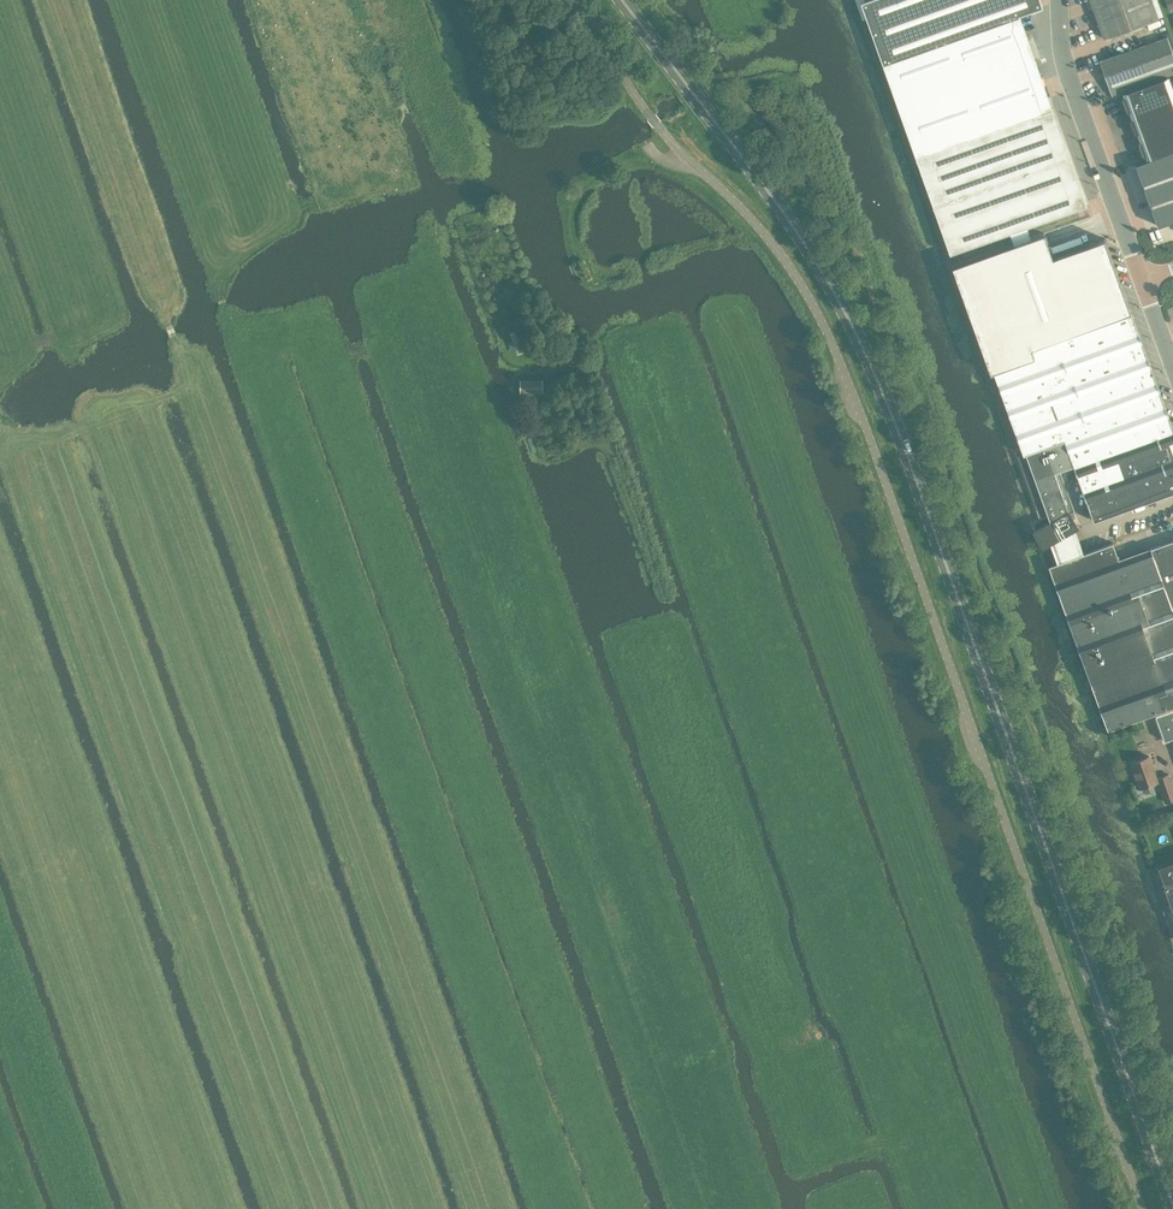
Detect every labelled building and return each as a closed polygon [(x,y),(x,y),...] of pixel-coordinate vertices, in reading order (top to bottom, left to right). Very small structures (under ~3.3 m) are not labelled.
[(861,1),(899,108),(901,112),(950,253),(1076,208),(1086,204),(1044,86),(1044,84),(1041,77),(1035,60),(1028,38),(1019,14),(1029,11),(1043,6),(1042,6),(1040,0),(865,0),(861,1)] [(1104,37),(1158,18),(1152,0),(1090,0),(1104,37)] [(1099,61),(1111,95),(1172,73),(1172,53),(1167,37),(1099,61)] [(1122,98),(1126,111),(1126,112),(1128,111),(1130,111),(1131,115),(1172,100),(1172,89),(1169,76),(1123,93),(1125,97),(1123,98),(1122,98)] [(1129,120),(1130,121),(1134,133),(1134,134),(1136,133),(1137,133),(1139,137),(1172,125),(1172,100),(1131,115),(1133,119),(1131,120),(1129,120)] [(1137,142),(1137,143),(1142,155),(1142,156),(1144,155),(1145,154),(1147,159),(1172,150),(1172,125),(1139,137),(1140,141),(1139,141),(1137,142)] [(1136,163),(1158,226),(1172,221),(1172,150),(1147,159),(1145,160),(1136,163)] [(952,265),(961,289),(991,372),(994,371),(1024,453),(1026,452),(1053,527),(1041,533),(1047,545),(1051,543),(1052,542),(1059,559),(1081,551),(1074,530),(1075,529),(1075,528),(1069,512),(1073,510),(1073,511),(1074,511),(1059,470),(1074,465),(1094,520),(1172,492),(1172,429),(1131,312),(1132,312),(1107,242),(1105,238),(1099,240),(1053,256),(1044,232),(952,265)] [(520,330),(512,333),(518,352),(527,349),(520,330)] [(575,343),(572,344),(578,363),(588,360),(580,336),(573,338),(575,343)] [(542,379),(520,379),(521,392),(543,392),(542,379)] [(1151,548),(1154,557),(1156,565),(1159,574),(1167,594),(1172,607),(1172,540),(1151,548)] [(1049,565),(1108,729),(1172,706),(1172,666),(1159,671),(1119,558),(1113,542),(1088,551),(1049,565)] [(1155,715),(1164,740),(1172,737),(1172,738),(1172,708),(1155,715)] [(1131,762),(1140,787),(1158,781),(1165,801),(1172,798),(1172,786),(1168,773),(1157,777),(1149,755),(1131,762)] [(1158,865),(1164,884),(1165,885),(1172,882),(1172,860),(1158,865)] [(1163,884),(1170,903),(1172,902),(1172,882),(1165,885),(1164,884),(1163,884)]
